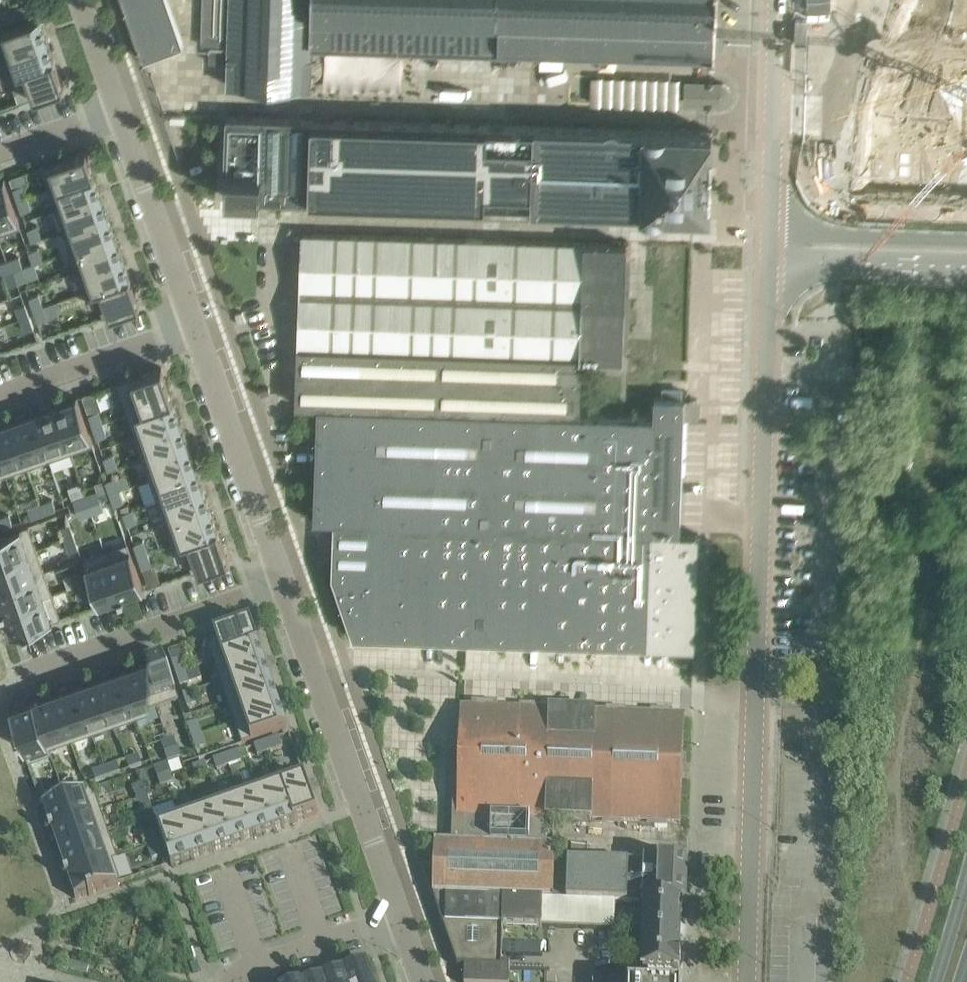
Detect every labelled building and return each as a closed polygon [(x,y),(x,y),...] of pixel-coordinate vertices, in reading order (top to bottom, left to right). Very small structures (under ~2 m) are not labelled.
[(142,60),(183,45),(167,0),(121,0),(142,60)] [(201,45),(209,45),(209,62),(228,62),(227,85),(310,88),(311,66),(311,44),(415,47),(476,49),(494,49),(711,56),(715,56),(716,0),(203,0),(201,45)] [(872,191),(966,196),(966,0),(923,0),(909,36),(876,117),(872,191)] [(11,9),(15,18),(27,14),(24,4),(11,9)] [(15,18),(11,9),(0,13),(0,16),(2,22),(15,18)] [(47,37),(39,16),(0,30),(0,49),(1,53),(47,37)] [(9,74),(54,58),(47,37),(1,53),(9,74)] [(64,86),(54,58),(9,74),(18,102),(64,86)] [(593,76),(592,103),(678,107),(679,80),(648,78),(647,91),(633,90),(633,78),(593,76)] [(683,107),(709,107),(718,108),(723,107),(727,104),(730,100),(731,95),(730,90),(728,86),(724,83),(719,82),(683,81),(683,107)] [(709,212),(712,132),(227,116),(224,196),(709,212)] [(94,173),(86,150),(41,166),(49,189),(94,173)] [(94,173),(49,189),(50,192),(56,209),(101,193),(94,173)] [(21,227),(4,179),(3,179),(3,181),(0,182),(0,234),(21,227)] [(23,184),(13,187),(18,199),(27,196),(23,184)] [(63,230),(108,214),(101,193),(56,209),(63,230)] [(27,196),(18,199),(22,212),(31,208),(27,196)] [(70,250),(115,234),(108,214),(63,230),(70,250)] [(37,225),(28,228),(32,240),(41,237),(37,225)] [(303,233),(297,405),(318,405),(316,464),(314,520),(334,520),(334,522),(679,533),(683,420),(690,420),(690,400),(684,400),(654,399),(653,417),(579,415),(581,357),(622,359),(626,244),(601,243),(578,243),(505,240),(485,239),(303,233)] [(77,270),(123,255),(115,234),(70,250),(77,270)] [(29,250),(33,263),(43,260),(38,247),(29,250)] [(93,288),(130,275),(123,255),(77,270),(85,292),(94,289),(93,288)] [(7,261),(11,270),(23,266),(20,256),(7,261)] [(7,261),(0,263),(0,274),(11,270),(7,261)] [(27,279),(23,267),(14,270),(18,282),(27,279)] [(14,270),(5,273),(9,286),(18,282),(14,270)] [(103,316),(140,303),(130,275),(93,288),(94,289),(103,316)] [(34,309),(43,305),(39,293),(29,296),(34,309)] [(16,306),(20,319),(30,315),(25,303),(16,306)] [(43,305),(34,309),(38,321),(47,318),(43,305)] [(30,315),(20,319),(25,331),(34,328),(30,315)] [(118,387),(127,414),(173,398),(162,367),(116,382),(118,387)] [(269,386),(257,390),(259,395),(271,392),(269,386)] [(96,390),(82,394),(89,413),(93,426),(103,422),(98,410),(102,409),(96,390)] [(71,452),(93,444),(77,396),(75,397),(76,398),(68,401),(67,398),(58,402),(59,404),(54,405),(71,452)] [(180,420),(173,398),(127,414),(135,435),(180,420)] [(40,408),(41,410),(33,413),(49,459),(71,452),(54,405),(50,407),(50,405),(40,408)] [(15,419),(11,420),(28,467),(49,459),(33,413),(25,416),(24,413),(15,417),(15,419)] [(7,422),(7,420),(0,422),(0,457),(6,474),(28,467),(11,420),(7,422)] [(135,435),(142,457),(188,441),(180,420),(135,435)] [(103,422),(93,426),(97,438),(107,435),(103,422)] [(150,478),(195,463),(188,441),(142,457),(150,478)] [(104,457),(108,469),(118,466),(113,453),(104,457)] [(195,463),(150,478),(157,500),(203,484),(195,463)] [(106,480),(110,493),(119,489),(115,477),(106,480)] [(203,484),(157,500),(165,522),(210,506),(203,484)] [(124,501),(119,489),(110,493),(114,505),(124,501)] [(90,503),(101,499),(98,490),(85,494),(89,504),(90,503)] [(73,499),(76,508),(89,504),(85,494),(73,499)] [(40,504),(44,513),(56,509),(53,499),(40,504)] [(101,499),(90,503),(93,513),(104,508),(101,499)] [(76,508),(80,517),(93,513),(90,503),(89,504),(76,508)] [(31,517),(44,513),(40,504),(28,508),(31,517)] [(172,543),(218,527),(210,506),(165,522),(172,543)] [(127,524),(137,521),(133,509),(123,512),(127,524)] [(0,528),(13,524),(9,514),(0,518),(0,527),(0,528)] [(334,522),(332,573),(353,636),(695,647),(699,533),(679,533),(334,522)] [(65,538),(74,535),(70,523),(61,526),(65,538)] [(37,548),(29,525),(0,534),(0,561),(37,548)] [(187,557),(192,571),(229,559),(218,527),(172,543),(178,560),(187,557)] [(74,535),(65,538),(69,551),(79,547),(74,535)] [(138,555),(148,552),(143,540),(134,543),(138,555)] [(105,550),(122,599),(124,598),(135,594),(135,591),(142,589),(143,590),(144,590),(127,542),(105,550)] [(45,571),(37,548),(0,561),(0,586),(45,571)] [(82,558),(99,605),(100,605),(100,604),(107,601),(108,603),(119,599),(119,600),(122,599),(105,550),(82,558)] [(148,552),(138,555),(143,568),(152,564),(148,552)] [(71,573),(75,586),(85,582),(80,570),(71,573)] [(0,610),(1,612),(53,594),(45,571),(0,586),(0,607),(1,610),(0,610)] [(89,595),(85,582),(75,586),(79,598),(89,595)] [(8,624),(12,633),(10,633),(11,635),(24,630),(25,632),(30,630),(29,628),(61,617),(53,594),(1,612),(2,614),(2,613),(6,624),(8,624)] [(213,661),(259,645),(251,622),(206,638),(213,661)] [(259,645),(213,661),(221,681),(266,666),(259,645)] [(186,657),(182,648),(169,653),(176,674),(186,670),(182,659),(186,657)] [(179,701),(163,653),(162,654),(162,655),(154,657),(153,655),(144,659),(145,661),(141,662),(157,709),(179,701)] [(157,709),(141,662),(136,664),(136,661),(126,665),(127,667),(119,670),(135,716),(157,709)] [(266,666),(221,681),(228,702),(273,686),(266,666)] [(114,724),(135,716),(119,670),(111,673),(110,670),(101,674),(102,676),(98,677),(114,724)] [(186,670),(176,674),(180,686),(190,683),(186,670)] [(83,680),(84,682),(76,685),(92,731),(114,724),(98,677),(93,679),(93,677),(83,680)] [(76,685),(68,687),(67,685),(58,689),(59,691),(55,692),(71,739),(92,731),(76,685)] [(273,686),(228,702),(235,722),(280,706),(273,686)] [(49,746),(50,746),(71,739),(55,692),(50,694),(50,691),(40,695),(41,697),(34,700),(33,698),(49,746)] [(197,703),(193,691),(183,694),(188,707),(197,703)] [(32,700),(28,701),(28,699),(14,704),(15,706),(11,707),(11,706),(10,707),(18,730),(16,731),(18,735),(18,736),(21,746),(23,746),(28,759),(51,751),(50,746),(49,746),(33,698),(32,699),(32,700)] [(242,743),(288,728),(280,706),(235,722),(242,743)] [(435,841),(433,895),(544,899),(554,899),(555,860),(555,845),(553,845),(553,819),(681,824),(685,716),(498,709),(473,708),(462,707),(459,794),(454,794),(453,814),(452,841),(435,841)] [(192,737),(201,734),(197,722),(188,725),(192,737)] [(192,737),(196,749),(206,746),(201,734),(192,737)] [(267,741),(270,751),(283,746),(279,737),(267,741)] [(162,743),(165,752),(177,748),(174,739),(162,743)] [(258,755),(270,751),(267,741),(255,745),(258,755)] [(181,757),(177,748),(165,752),(168,761),(181,757)] [(226,755),(229,765),(242,761),(238,751),(226,755)] [(229,765),(226,755),(214,760),(217,769),(229,765)] [(139,756),(126,760),(130,769),(142,765),(139,756)] [(120,772),(117,763),(105,767),(108,777),(120,772)] [(155,768),(158,777),(170,773),(167,763),(155,768)] [(206,763),(193,767),(196,776),(209,772),(206,763)] [(96,781),(108,777),(105,767),(93,772),(96,781)] [(295,822),(318,814),(302,769),(279,777),(295,822)] [(145,771),(139,773),(143,784),(144,786),(150,784),(145,771)] [(161,786),(173,782),(170,773),(158,777),(161,786)] [(279,777),(259,784),(274,829),(295,822),(279,777)] [(65,792),(77,788),(74,778),(62,782),(65,792)] [(65,792),(62,782),(49,787),(53,796),(65,792)] [(138,799),(148,796),(144,786),(143,784),(134,787),(138,799)] [(254,836),(274,829),(259,784),(238,791),(254,836)] [(50,830),(101,812),(93,788),(43,806),(43,807),(45,807),(48,816),(46,817),(50,828),(49,828),(50,830)] [(234,843),(254,836),(238,791),(218,798),(234,843)] [(152,808),(148,796),(138,799),(142,811),(152,808)] [(198,805),(213,850),(234,843),(218,798),(198,805)] [(177,812),(193,857),(213,850),(198,805),(177,812)] [(109,835),(101,812),(50,830),(50,832),(51,832),(55,843),(57,842),(60,852),(109,835)] [(193,857),(177,812),(156,820),(171,865),(193,857)] [(144,834),(148,846),(158,843),(153,831),(144,834)] [(65,875),(113,859),(113,860),(117,858),(109,835),(60,852),(64,861),(62,862),(65,873),(65,875)] [(162,855),(158,843),(148,846),(152,859),(162,855)] [(94,892),(121,883),(113,860),(113,859),(65,875),(66,877),(67,877),(71,888),(73,887),(76,897),(75,897),(75,898),(89,894),(89,895),(94,894),(94,892)] [(568,861),(567,900),(640,902),(645,903),(646,863),(568,861)] [(646,863),(645,903),(683,904),(686,904),(687,884),(687,864),(646,863)] [(433,895),(458,967),(465,967),(465,981),(509,981),(510,963),(502,963),(503,926),(543,927),(543,926),(544,899),(433,895)] [(640,902),(640,917),(681,918),(683,918),(683,904),(645,903),(640,902)] [(639,929),(639,935),(645,935),(680,937),(681,918),(640,917),(639,929)] [(639,935),(639,953),(644,953),(680,955),(680,937),(645,935),(639,935)] [(638,957),(638,972),(679,973),(679,970),(681,970),(684,966),(684,959),(682,955),(680,955),(644,953),(639,953),(638,957)] [(72,960),(70,969),(87,973),(89,965),(72,960)] [(343,970),(348,981),(374,981),(367,961),(343,970)] [(201,973),(197,963),(190,965),(193,975),(201,973)] [(323,977),(325,981),(348,981),(343,970),(323,977)]
